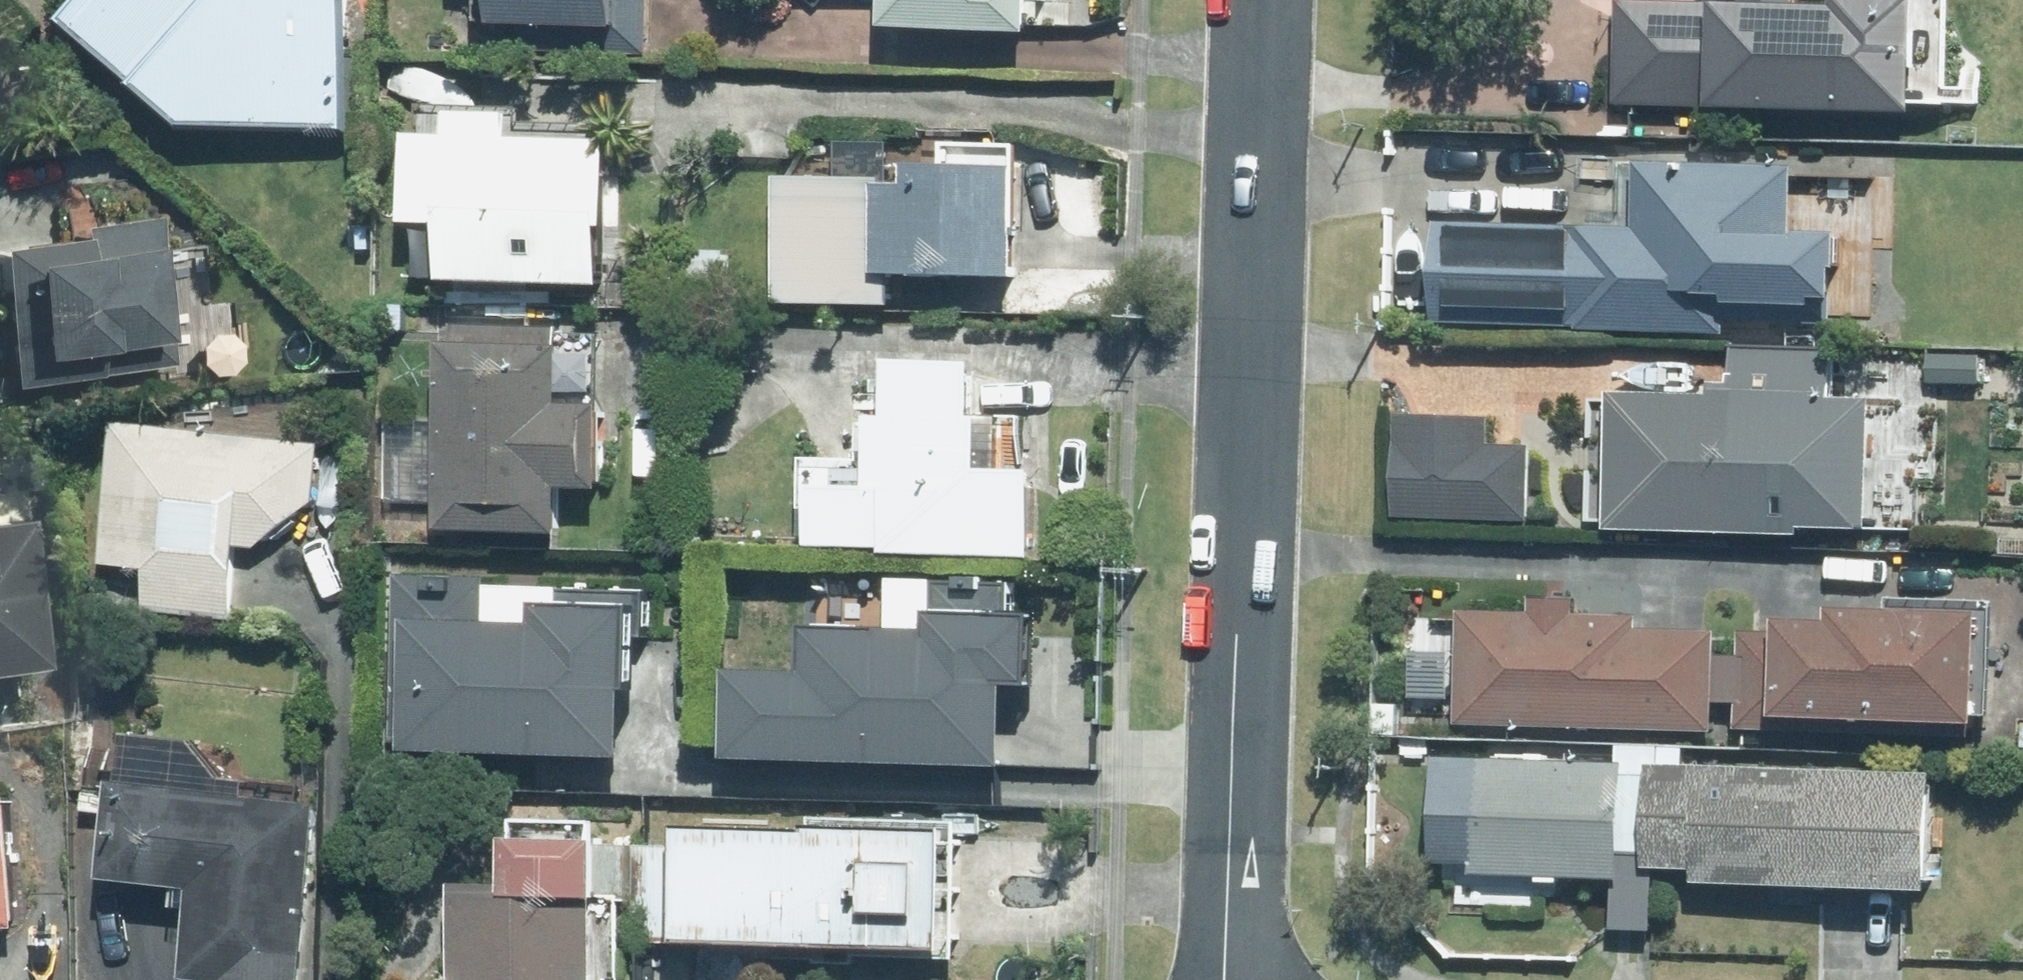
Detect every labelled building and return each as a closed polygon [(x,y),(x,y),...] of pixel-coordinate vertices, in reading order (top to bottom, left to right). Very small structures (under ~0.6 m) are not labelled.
[(71,23),(184,128),(344,131),(347,0),(92,0),(71,23)] [(497,28),(651,30),(651,0),(497,0),(497,28)] [(889,37),(1034,38),(1035,0),(889,0),(889,37)] [(1912,0),(1617,0),(1613,106),(1908,116),(1912,0)] [(450,140),(411,140),(410,226),(447,227),(446,289),(611,293),(614,142),(517,140),(517,114),(451,113),(450,140)] [(895,278),(949,279),(1018,280),(1019,150),(950,149),(950,168),(912,167),(911,180),(779,179),(778,303),(894,304),(895,278)] [(1797,169),(1641,164),(1639,232),(1439,225),(1435,321),(1725,332),(1725,318),(1836,322),(1839,240),(1794,238),(1797,169)] [(167,365),(148,219),(70,229),(71,239),(0,248),(0,387),(167,365)] [(562,329),(445,326),(441,533),(558,535),(559,491),(603,492),(605,408),(561,407),(562,329)] [(1733,398),(1612,394),(1607,531),(1871,540),(1875,403),(1837,402),(1839,352),(1734,349),(1733,398)] [(1984,354),(1930,352),(1929,383),(1983,385),(1984,354)] [(974,363),(890,361),(888,425),(861,425),(860,463),(803,462),(801,553),(1035,558),(1036,474),(980,473),(981,420),(973,420),(974,363)] [(1493,420),(1401,417),(1397,519),(1530,524),(1533,445),(1493,444),(1493,420)] [(320,445),(119,425),(106,564),(150,568),(145,616),(232,625),(238,567),(314,505),(320,445)] [(0,517),(0,670),(25,667),(5,517),(0,517)] [(488,579),(402,577),(398,759),(635,763),(638,582),(570,580),(570,603),(540,603),(539,623),(487,622),(488,579)] [(807,675),(735,674),(733,763),(1006,768),(1008,688),(1036,689),(1038,619),(1011,619),(1012,583),(937,581),(936,635),(808,633),(807,675)] [(1531,615),(1461,612),(1457,725),(1716,735),(1720,634),(1640,631),(1640,618),(1578,616),(1578,600),(1531,598),(1531,615)] [(1980,738),(1984,616),(1831,611),(1831,621),(1779,619),(1778,634),(1744,633),(1740,729),(1980,738)] [(1620,880),(1624,765),(1453,759),(1449,854),(1479,855),(1478,875),(1620,880)] [(1935,779),(1651,769),(1647,871),(1697,873),(1696,887),(1931,895),(1935,779)] [(116,783),(106,882),(193,891),(183,979),(306,979),(324,805),(116,783)] [(17,932),(12,793),(0,793),(0,932),(17,932)] [(596,827),(513,825),(512,900),(460,899),(458,979),(593,979),(596,827)] [(953,944),(956,830),(681,825),(680,850),(643,849),(641,938),(953,944)]
